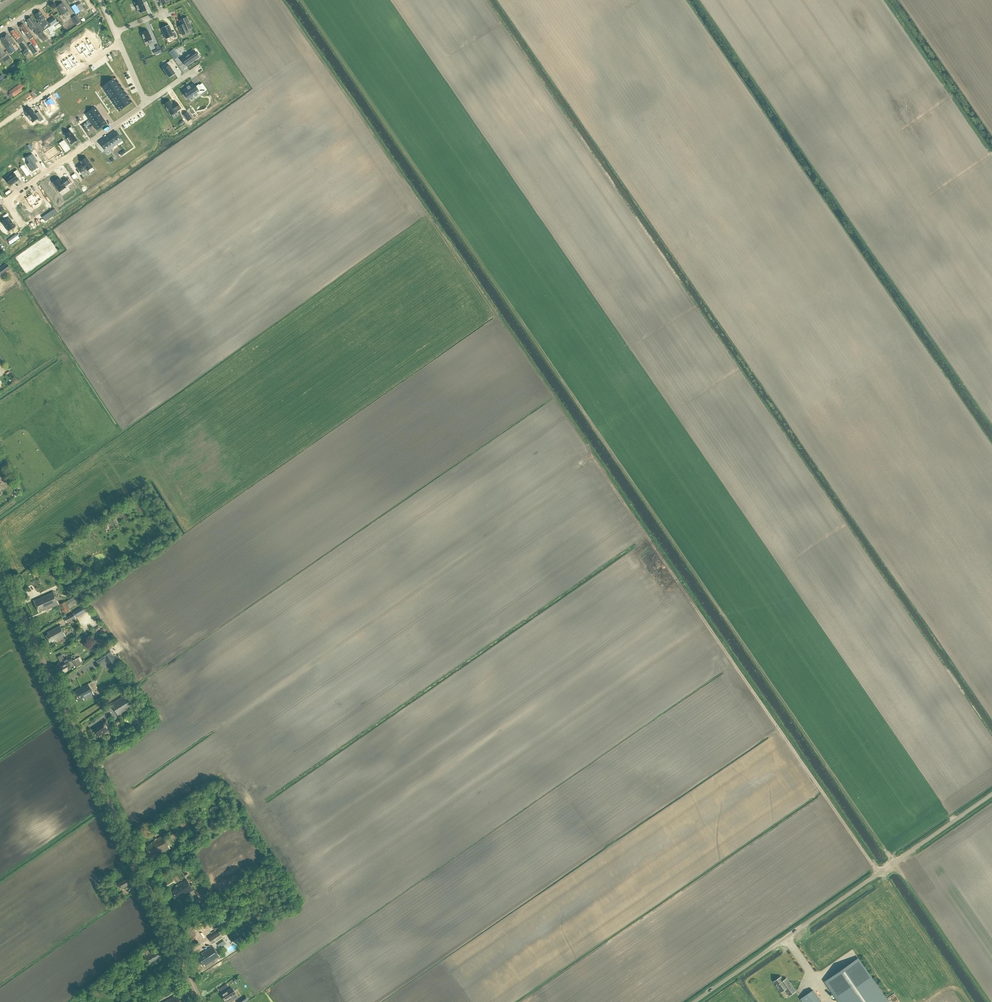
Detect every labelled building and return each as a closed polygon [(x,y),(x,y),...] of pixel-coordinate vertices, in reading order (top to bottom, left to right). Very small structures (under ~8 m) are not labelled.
[(135,3),(138,12),(139,12),(140,14),(147,11),(142,0),(135,3)] [(65,14),(67,17),(70,15),(68,12),(69,12),(63,3),(57,7),(63,16),(65,14)] [(38,23),(44,32),(57,22),(54,18),(47,22),(45,19),(40,12),(35,15),(38,19),(37,19),(39,23),(38,23)] [(76,15),(72,18),(76,24),(81,22),(76,15)] [(27,23),(30,26),(29,27),(31,31),(34,29),(36,31),(40,29),(35,23),(31,18),(27,20),(28,22),(27,23)] [(178,27),(182,36),(189,33),(188,30),(192,29),(187,18),(180,21),(182,26),(178,27)] [(26,34),(28,35),(27,36),(29,39),(32,37),(23,24),(20,27),(22,31),(22,32),(24,35),(26,34)] [(169,26),(162,29),(166,39),(173,36),(174,39),(178,37),(175,31),(172,33),(169,26)] [(40,29),(36,32),(35,33),(37,35),(38,35),(42,41),(46,38),(42,32),(40,29)] [(15,31),(14,30),(11,32),(16,40),(18,38),(20,41),(22,39),(16,31),(15,31)] [(148,30),(141,33),(145,43),(149,42),(150,44),(153,43),(151,40),(152,40),(148,30)] [(7,34),(1,39),(8,48),(8,47),(9,49),(8,50),(10,52),(11,54),(16,51),(14,49),(11,45),(15,43),(11,37),(10,38),(7,34)] [(89,43),(86,45),(91,53),(96,50),(89,38),(87,40),(89,43)] [(93,55),(91,53),(86,45),(84,42),(76,48),(81,55),(84,53),(88,58),(93,55)] [(29,45),(35,54),(38,52),(32,43),(29,45)] [(28,49),(24,44),(19,48),(24,56),(29,52),(27,49),(28,49)] [(5,52),(0,46),(0,56),(2,59),(8,55),(6,51),(5,52)] [(173,50),(170,52),(175,60),(178,57),(173,50)] [(192,51),(182,59),(187,66),(197,58),(192,51)] [(73,55),(67,59),(74,68),(77,65),(76,65),(79,63),(73,55)] [(74,68),(67,59),(62,62),(68,71),(70,69),(70,70),(74,68)] [(170,61),(162,67),(169,78),(175,74),(171,69),(174,67),(170,61)] [(61,77),(57,71),(59,69),(55,64),(53,66),(55,68),(48,73),(54,81),(61,77)] [(113,80),(103,87),(105,91),(116,84),(117,85),(119,83),(118,81),(115,83),(113,80)] [(9,92),(13,97),(26,88),(22,83),(9,92)] [(116,84),(105,91),(108,95),(119,88),(122,87),(121,85),(118,87),(117,85),(116,84)] [(183,91),(188,99),(199,91),(201,94),(204,92),(199,85),(196,87),(194,84),(183,91)] [(119,88),(108,95),(111,99),(121,92),(122,92),(125,91),(123,89),(121,91),(119,88)] [(30,90),(14,99),(18,105),(33,97),(30,90)] [(121,92),(111,99),(114,103),(124,96),(125,96),(127,94),(126,93),(124,95),(122,92),(121,92)] [(124,96),(114,103),(116,107),(127,99),(127,100),(130,98),(129,97),(126,99),(125,96),(124,96)] [(51,98),(45,102),(49,107),(50,108),(47,112),(50,115),(53,111),(56,109),(54,103),(51,98)] [(127,99),(116,107),(120,111),(130,104),(133,102),(132,101),(129,102),(127,100),(127,99)] [(169,100),(163,104),(171,115),(176,111),(176,110),(180,107),(176,102),(172,105),(169,100)] [(96,108),(86,114),(90,120),(99,113),(96,108)] [(30,120),(31,119),(33,122),(38,119),(40,122),(44,119),(39,112),(35,114),(33,110),(31,112),(30,111),(26,113),(29,116),(28,117),(30,120)] [(188,112),(183,115),(188,122),(192,119),(188,112)] [(99,113),(90,120),(93,125),(103,118),(99,113)] [(103,118),(93,125),(97,130),(107,124),(103,118)] [(16,123),(6,130),(11,137),(21,130),(16,123)] [(70,131),(65,135),(71,145),(77,141),(72,133),(75,132),(71,127),(69,129),(70,131)] [(116,131),(110,135),(117,144),(122,141),(116,131)] [(4,144),(4,145),(8,142),(3,135),(0,137),(0,147),(4,144)] [(110,135),(105,138),(112,148),(117,144),(110,135)] [(105,138),(100,142),(106,152),(112,148),(105,138)] [(44,153),(44,154),(49,160),(58,154),(59,154),(59,153),(54,147),(54,146),(54,147),(44,153)] [(33,154),(26,158),(29,163),(27,164),(32,172),(39,168),(36,163),(38,161),(33,154)] [(83,164),(77,168),(81,173),(86,169),(87,171),(93,167),(87,158),(81,162),(83,164)] [(14,174),(6,179),(11,185),(19,180),(18,178),(21,175),(17,170),(13,172),(14,174)] [(84,176),(78,180),(85,189),(90,185),(84,176)] [(59,178),(53,182),(59,192),(66,187),(65,186),(70,183),(66,178),(62,181),(59,178)] [(39,204),(38,202),(43,199),(39,193),(34,197),(33,194),(26,199),(32,208),(39,204)] [(55,209),(47,214),(50,219),(58,213),(55,209)] [(9,218),(2,222),(8,231),(15,226),(9,218)] [(9,268),(6,264),(0,268),(0,275),(9,268)] [(59,604),(53,591),(34,600),(39,612),(42,610),(43,611),(46,609),(46,610),(59,604)] [(66,602),(70,608),(79,602),(75,596),(66,602)] [(63,613),(69,610),(65,601),(59,604),(63,613)] [(74,613),(77,618),(89,611),(86,605),(74,613)] [(65,619),(67,623),(76,619),(74,614),(65,619)] [(47,632),(49,634),(46,635),(50,643),(53,641),(54,642),(56,641),(57,641),(66,636),(60,625),(47,632)] [(106,658),(111,666),(117,662),(109,649),(101,655),(104,660),(106,658)] [(71,656),(67,658),(65,659),(62,655),(58,657),(61,662),(58,663),(59,664),(58,665),(60,670),(62,669),(62,670),(71,665),(69,662),(73,660),(71,656)] [(74,660),(77,667),(82,665),(78,658),(74,660)] [(74,693),(78,701),(83,698),(84,700),(85,700),(94,695),(89,684),(75,691),(75,692),(74,693)] [(111,704),(120,718),(137,707),(128,693),(111,704)] [(98,737),(104,733),(104,734),(108,731),(105,725),(108,723),(106,720),(100,724),(97,726),(97,727),(93,729),(98,737)] [(176,829),(167,833),(170,839),(179,835),(176,829)] [(146,847),(151,858),(170,848),(163,835),(157,839),(154,834),(152,835),(155,841),(151,842),(152,844),(146,847)] [(124,880),(119,884),(122,889),(132,883),(129,878),(124,881),(124,880)] [(176,899),(178,898),(179,900),(193,891),(186,880),(176,887),(176,888),(171,892),(176,899)] [(199,899),(209,892),(206,886),(195,893),(199,899)] [(210,906),(209,905),(206,901),(199,906),(201,909),(202,911),(210,906)] [(210,940),(213,945),(223,939),(219,934),(210,940)] [(138,954),(140,957),(144,955),(151,965),(161,959),(160,957),(161,956),(157,949),(152,952),(151,951),(152,950),(150,947),(138,954)] [(203,965),(204,964),(205,966),(219,957),(213,947),(202,954),(203,955),(198,958),(203,965)] [(839,1001),(889,1001),(858,959),(825,982),(839,1001)] [(781,977),(774,981),(779,988),(778,988),(781,992),(785,989),(790,995),(796,991),(791,985),(788,987),(781,977)] [(119,987),(113,980),(103,987),(108,994),(119,987)] [(225,1001),(236,994),(232,988),(221,994),(225,1001)] [(803,1001),(821,1001),(813,990),(800,998),(803,1001)]
